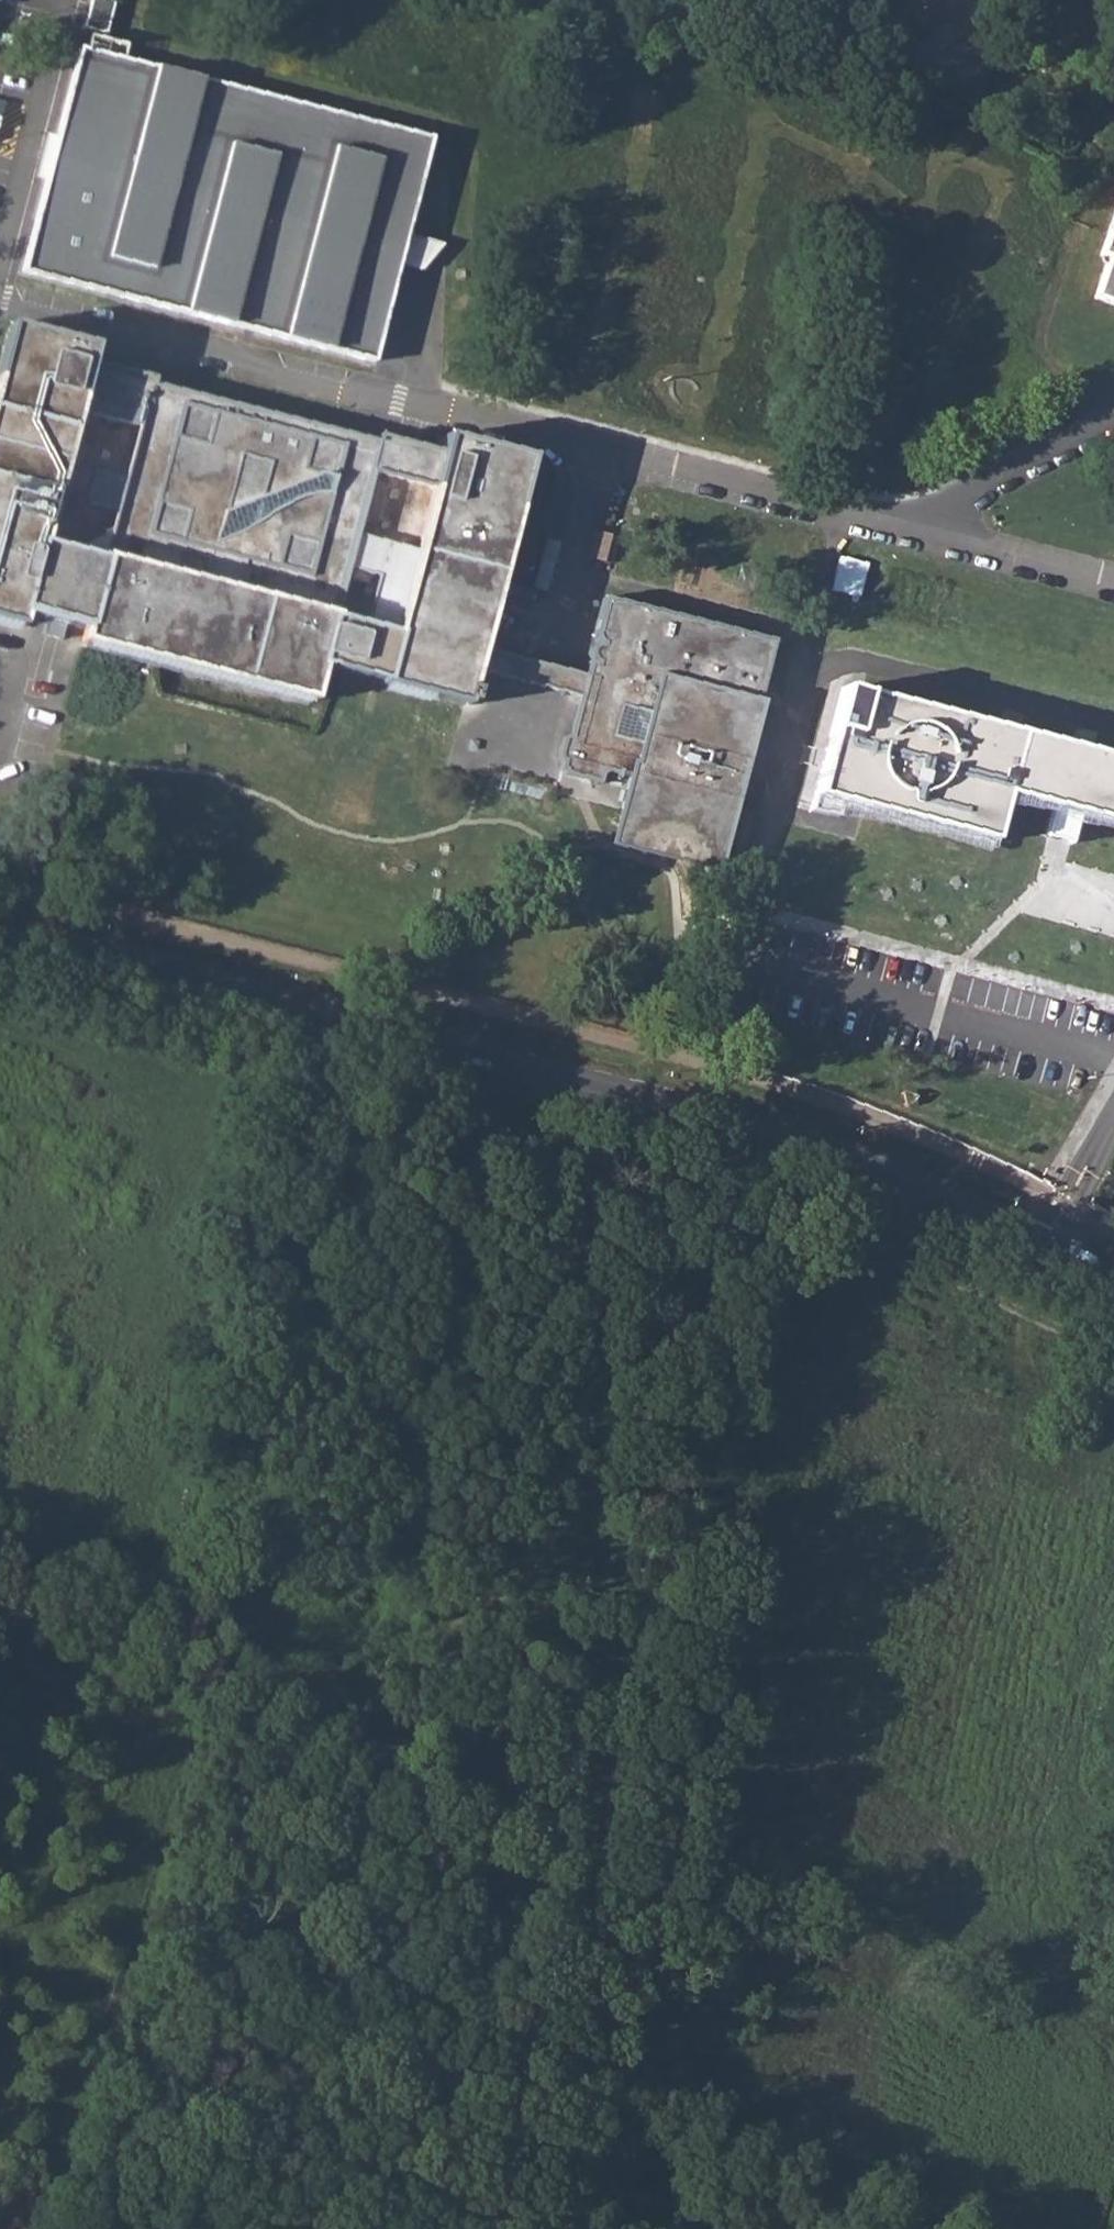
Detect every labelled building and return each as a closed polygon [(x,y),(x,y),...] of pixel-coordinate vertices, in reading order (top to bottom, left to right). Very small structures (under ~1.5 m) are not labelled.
[(81,47),(23,269),(373,360),(431,138),(81,47)] [(1102,252),(1109,255),(1096,294),(1113,300),(1113,216),(1102,252)] [(144,382),(144,379),(81,362),(85,347),(6,326),(0,352),(0,617),(15,620),(18,606),(71,619),(81,621),(77,636),(307,695),(315,664),(456,700),(458,701),(460,695),(465,695),(467,685),(463,684),(467,666),(573,693),(563,733),(559,736),(556,740),(554,748),(553,752),(555,757),(557,760),(555,768),(559,769),(558,771),(592,780),(594,774),(595,773),(598,770),(601,769),(624,774),(615,810),(617,810),(714,836),(764,640),(597,597),(591,621),(589,629),(589,633),(590,638),(594,642),(591,642),(588,643),(585,647),(584,650),(584,655),(586,658),(589,660),(587,663),(581,662),(577,676),(472,649),(520,459),(440,437),(436,451),(432,470),(303,438),(140,396),(144,382)] [(843,685),(817,788),(855,797),(998,832),(1007,796),(1064,810),(1113,822),(1113,750),(843,685)]
